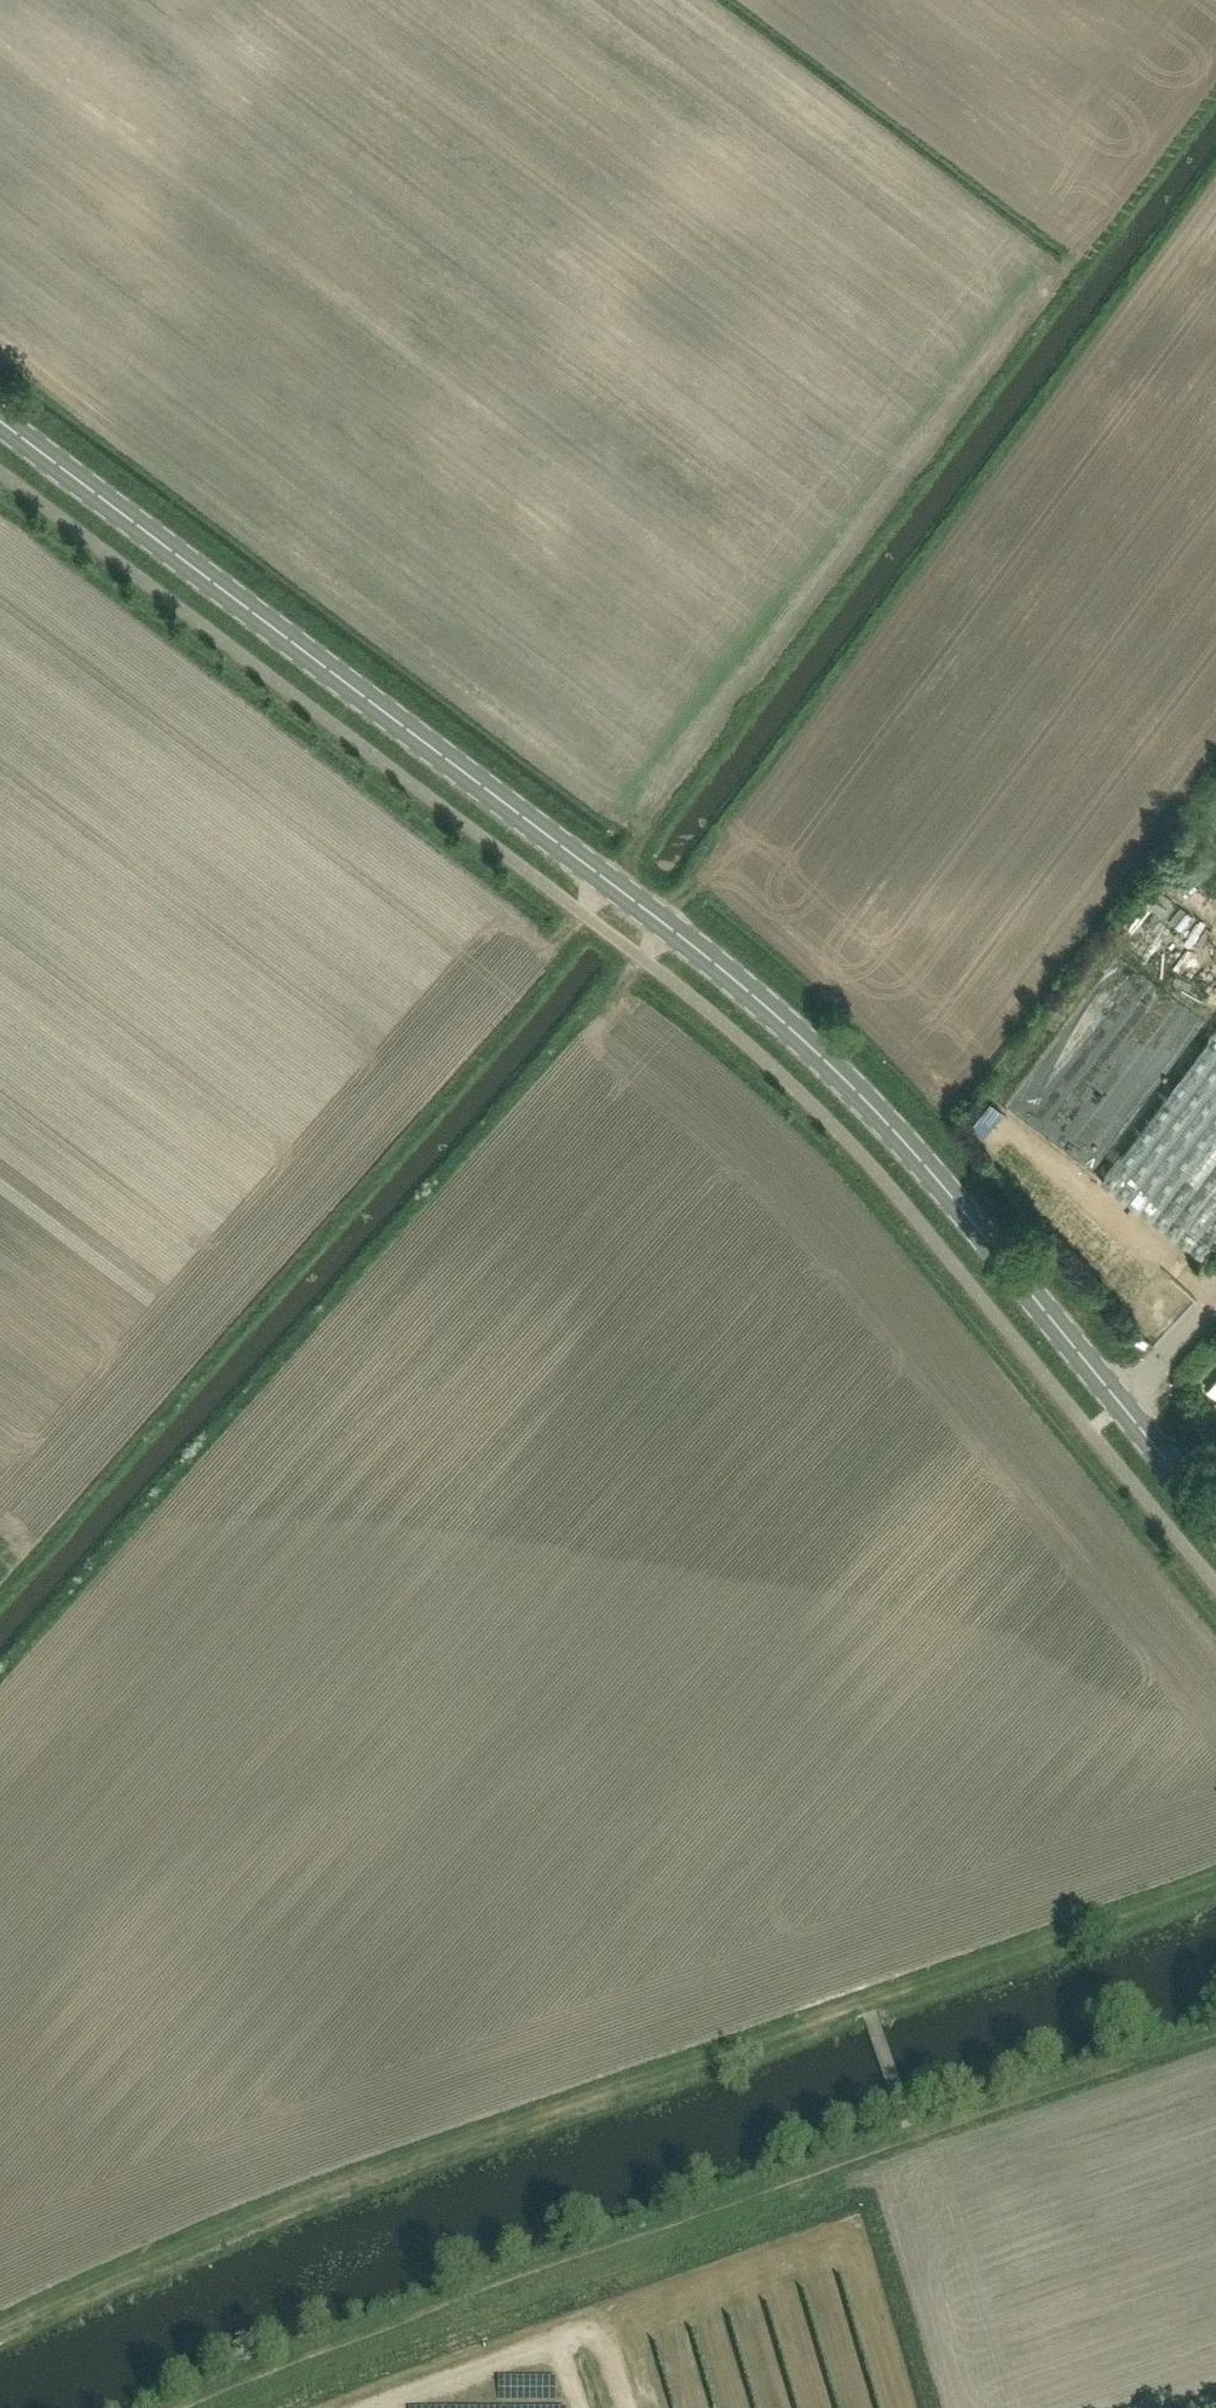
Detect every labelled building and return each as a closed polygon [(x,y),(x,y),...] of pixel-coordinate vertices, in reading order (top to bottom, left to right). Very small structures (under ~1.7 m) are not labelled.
[(1203,1002),(1126,943),(1003,1107),(1202,1257),(1215,1239),(1215,985),(1203,1002)]
